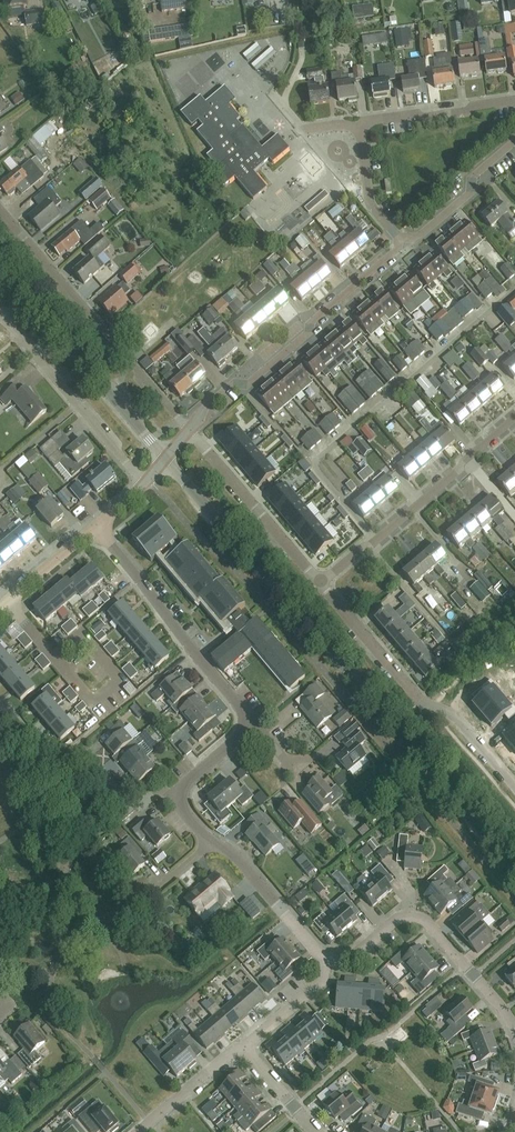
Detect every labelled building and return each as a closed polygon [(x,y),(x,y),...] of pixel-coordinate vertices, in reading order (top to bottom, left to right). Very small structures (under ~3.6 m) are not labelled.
[(27,6),(26,0),(4,0),(6,9),(27,6)] [(163,12),(188,7),(187,0),(161,0),(163,12)] [(501,0),(503,13),(510,13),(511,14),(514,14),(514,0),(503,0),(501,0)] [(58,3),(53,6),(60,18),(65,15),(58,3)] [(139,12),(137,4),(130,6),(131,14),(139,12)] [(27,25),(45,22),(43,10),(25,13),(27,25)] [(276,18),(264,23),(269,34),(280,29),(276,18)] [(436,37),(445,36),(443,24),(434,25),(436,37)] [(149,31),(151,42),(195,36),(193,25),(149,31)] [(506,26),(509,45),(514,44),(514,42),(514,34),(514,25),(506,26)] [(396,42),(412,40),(410,28),(394,31),(396,42)] [(386,33),(362,36),(363,45),(387,42),(386,33)] [(506,70),(504,56),(491,58),(488,39),(478,40),(481,61),(484,60),(486,73),(498,71),(498,73),(504,72),(503,71),(506,70)] [(430,41),(422,42),(425,58),(433,57),(430,41)] [(250,59),(263,49),(258,43),(245,54),(250,59)] [(259,70),(278,53),(272,47),(254,65),(259,70)] [(460,57),(474,55),(473,47),(459,49),(460,57)] [(507,50),(509,64),(512,64),(514,77),(514,48),(507,50)] [(221,54),(209,62),(216,73),(228,65),(221,54)] [(451,85),(454,85),(449,54),(435,56),(435,59),(433,60),(434,69),(432,69),(434,88),(446,86),(446,87),(451,86),(451,85)] [(418,78),(426,76),(424,60),(407,62),(409,78),(401,79),(403,91),(419,89),(418,78)] [(477,76),(477,74),(480,74),(478,60),(458,63),(460,77),(471,75),(472,76),(477,76)] [(193,71),(202,86),(216,79),(208,63),(193,71)] [(388,80),(396,79),(393,63),(378,66),(380,81),(371,82),(373,96),(374,96),(374,98),(382,97),(381,95),(390,93),(388,80)] [(73,83),(82,76),(74,66),(65,73),(73,83)] [(354,80),(362,79),(360,67),(352,68),(354,80)] [(310,104),(329,101),(327,87),(324,88),(323,77),(320,77),(319,69),(306,71),(308,79),(314,78),(316,89),(308,90),(310,104)] [(357,98),(355,83),(349,83),(348,75),(341,76),(341,72),(331,74),(332,86),(336,86),(338,101),(348,99),(348,102),(356,101),(356,98),(357,98)] [(254,171),(261,165),(269,159),(272,162),(289,148),(278,135),(262,148),(242,125),(238,128),(234,123),(240,118),(230,105),(236,100),(225,86),(206,102),(200,96),(181,112),(192,126),(198,120),(203,126),(197,131),(213,151),(207,156),(217,168),(210,174),(221,188),(235,177),(253,199),(267,187),(254,171)] [(281,91),(276,93),(282,106),(287,103),(281,91)] [(13,102),(18,109),(28,101),(23,94),(13,102)] [(50,123),(26,145),(41,162),(48,156),(40,147),(57,131),(50,123)] [(14,189),(26,179),(32,185),(43,176),(30,160),(20,169),(18,167),(0,183),(0,187),(7,195),(10,195),(14,192),(14,189)] [(53,208),(61,202),(48,187),(34,199),(40,207),(29,217),(40,230),(58,214),(53,208)] [(103,189),(89,200),(96,209),(110,197),(103,189)] [(514,222),(507,214),(507,213),(504,209),(506,207),(501,201),(493,208),(490,205),(479,213),(491,227),(498,221),(506,229),(505,230),(512,239),(514,236),(514,222)] [(316,206),(312,202),(305,208),(309,212),(316,206)] [(338,205),(328,213),(333,219),(343,211),(338,205)] [(408,218),(415,213),(411,208),(404,214),(408,218)] [(361,220),(357,224),(350,215),(345,219),(357,233),(349,239),(360,251),(370,243),(361,232),(367,227),(361,220)] [(482,241),(465,220),(455,228),(472,249),(482,241)] [(80,240),(85,246),(95,237),(81,221),(70,229),(71,230),(51,247),(59,256),(66,250),(67,252),(80,240)] [(97,235),(103,229),(99,223),(92,229),(97,235)] [(469,252),(472,249),(455,228),(446,236),(459,252),(460,252),(465,247),(469,252)] [(328,234),(334,241),(337,238),(332,231),(328,234)] [(339,247),(350,259),(360,251),(349,239),(343,232),(339,236),(345,243),(339,247)] [(339,247),(334,241),(328,234),(324,238),(330,244),(329,244),(335,251),(329,256),(340,268),(350,259),(339,247)] [(91,256),(89,259),(74,272),(84,284),(105,265),(97,257),(109,246),(100,235),(84,249),(91,256)] [(295,241),(302,249),(309,244),(302,235),(295,241)] [(454,265),(463,256),(460,252),(459,252),(446,236),(436,244),(454,265)] [(500,259),(503,257),(495,248),(491,250),(500,259)] [(434,253),(424,261),(437,277),(443,272),(447,277),(451,273),(434,253)] [(311,271),(322,284),(331,275),(322,265),(325,263),(318,255),(314,259),(319,265),(311,271)] [(273,277),(279,271),(270,260),(264,266),(273,277)] [(436,286),(432,281),(437,277),(424,261),(415,269),(432,289),(436,286)] [(139,273),(142,270),(135,262),(131,264),(119,275),(127,284),(139,274),(139,273)] [(290,267),(295,273),(299,270),(294,263),(290,267)] [(514,274),(514,272),(507,263),(500,268),(509,279),(514,274)] [(301,280),(312,292),(322,284),(311,271),(305,264),(300,268),(306,275),(301,280)] [(295,273),(290,267),(286,270),(291,276),(290,277),(296,284),(291,288),(302,301),(312,292),(301,280),(295,273)] [(409,273),(399,282),(420,305),(429,298),(409,273)] [(491,277),(484,282),(493,292),(500,287),(491,276),(491,277)] [(259,280),(254,284),(262,293),(266,289),(259,280)] [(123,296),(130,290),(122,282),(117,287),(115,286),(98,301),(111,315),(127,300),(123,296)] [(420,305),(399,282),(390,289),(410,313),(420,305)] [(484,282),(477,288),(486,298),(493,292),(484,282)] [(254,284),(250,287),(257,296),(262,293),(254,284)] [(278,290),(267,299),(278,312),(289,303),(278,290)] [(382,291),(372,299),(389,319),(399,311),(382,291)] [(222,298),(228,305),(233,302),(227,294),(222,298)] [(506,302),(513,309),(514,307),(514,294),(506,302)] [(467,297),(460,303),(468,313),(475,307),(467,297)] [(233,302),(240,310),(245,307),(237,298),(233,302)] [(267,321),(278,312),(267,299),(256,308),(267,321)] [(372,299),(363,306),(380,327),(389,319),(372,299)] [(246,317),(240,310),(233,302),(228,305),(241,321),(235,326),(246,339),(257,330),(246,317)] [(462,318),(468,313),(460,303),(447,313),(458,326),(464,321),(462,318)] [(507,304),(497,313),(508,328),(514,322),(514,313),(507,304)] [(380,327),(363,306),(353,314),(371,335),(380,327)] [(213,308),(207,313),(203,317),(210,325),(220,316),(218,314),(213,308)] [(256,308),(246,317),(257,330),(267,321),(256,308)] [(435,324),(444,334),(450,329),(452,331),(458,326),(447,313),(435,324)] [(497,317),(489,320),(491,326),(499,323),(497,317)] [(408,329),(414,324),(409,318),(403,323),(408,329)] [(349,321),(340,329),(353,345),(359,340),(363,345),(367,341),(349,321)] [(435,324),(428,329),(437,340),(444,334),(435,324)] [(218,345),(228,356),(238,348),(229,337),(230,336),(223,328),(214,336),(211,333),(209,335),(214,341),(218,345)] [(208,354),(217,365),(219,368),(226,362),(224,360),(228,356),(218,345),(214,341),(209,335),(205,329),(199,335),(208,346),(209,345),(213,349),(208,354)] [(340,329),(330,337),(348,357),(351,354),(348,349),(353,345),(340,329)] [(496,340),(501,346),(507,341),(501,335),(496,340)] [(195,349),(200,345),(193,336),(187,341),(195,349)] [(188,354),(194,349),(183,337),(179,340),(177,342),(188,354)] [(321,344),(335,360),(339,365),(344,360),(348,365),(352,362),(348,357),(330,337),(321,344)] [(418,339),(411,345),(419,355),(426,349),(418,339)] [(512,347),(507,341),(501,346),(506,352),(509,350),(512,347)] [(165,354),(171,348),(167,343),(161,349),(165,354)] [(321,344),(312,352),(329,373),(330,372),(334,377),(337,374),(333,370),(339,365),(335,360),(321,344)] [(404,350),(404,351),(413,361),(419,355),(411,345),(404,350)] [(274,347),(268,354),(274,359),(280,352),(274,347)] [(442,356),(449,365),(460,356),(453,347),(442,356)] [(161,349),(150,358),(154,363),(165,354),(161,349)] [(478,349),(471,355),(482,367),(488,361),(478,349)] [(329,373),(312,352),(303,360),(316,376),(322,371),(326,375),(329,373)] [(498,359),(492,352),(486,356),(493,364),(498,359)] [(23,370),(30,364),(21,353),(14,358),(23,370)] [(400,355),(393,360),(401,370),(408,365),(400,355)] [(513,355),(502,365),(514,379),(514,378),(514,357),(513,355)] [(176,367),(183,374),(195,388),(201,382),(199,381),(205,375),(195,364),(196,364),(189,356),(176,367)] [(312,382),(294,362),(285,369),(302,390),(312,382)] [(463,368),(468,374),(474,369),(469,363),(463,368)] [(380,371),(389,381),(395,376),(387,366),(380,371)] [(276,377),(293,398),(302,390),(285,369),(276,377)] [(479,375),(474,369),(468,374),(474,380),(479,375)] [(188,393),(195,388),(183,374),(177,380),(174,376),(170,372),(163,378),(167,382),(170,386),(181,397),(187,392),(188,393)] [(481,383),(493,397),(504,388),(492,373),(481,383)] [(425,392),(432,386),(423,375),(416,381),(425,392)] [(377,391),(384,386),(375,376),(368,382),(377,391)] [(434,376),(428,381),(435,389),(441,384),(434,376)] [(267,385),(284,406),(293,398),(276,377),(267,385)] [(368,382),(362,387),(370,397),(377,391),(368,382)] [(441,386),(446,393),(452,388),(447,382),(441,386)] [(469,392),(481,407),(493,397),(481,383),(469,392)] [(32,423),(46,411),(26,387),(21,391),(15,385),(0,398),(6,404),(12,400),(32,423)] [(284,406),(267,385),(257,393),(274,414),(284,406)] [(457,394),(452,388),(446,393),(451,399),(454,396),(457,394)] [(357,392),(350,397),(359,407),(366,402),(357,392)] [(411,408),(420,400),(413,392),(404,399),(411,408)] [(458,402),(470,416),(481,407),(469,392),(464,397),(460,392),(457,394),(454,396),(458,402)] [(350,397),(344,403),(352,413),(359,407),(350,397)] [(311,414),(317,410),(310,402),(305,406),(311,414)] [(470,416),(458,402),(447,411),(459,425),(470,416)] [(335,428),(341,423),(333,413),(326,418),(335,428)] [(326,418),(319,424),(328,434),(335,428),(326,418)] [(419,423),(431,437),(443,451),(455,441),(440,423),(433,429),(430,426),(431,425),(425,418),(419,423)] [(369,441),(375,436),(365,425),(360,430),(369,441)] [(229,453),(246,438),(237,426),(220,441),(229,453)] [(314,428),(307,434),(316,444),(322,438),(314,428)] [(422,438),(427,433),(422,428),(418,432),(422,438)] [(60,448),(71,442),(64,431),(54,438),(60,448)] [(307,434),(301,440),(309,449),(316,444),(307,434)] [(432,461),(443,451),(431,437),(426,440),(428,443),(421,448),(432,461)] [(256,449),(246,438),(229,453),(239,464),(256,449)] [(360,438),(353,444),(364,457),(371,451),(360,438)] [(65,460),(67,462),(66,463),(75,474),(88,463),(85,459),(93,452),(82,439),(67,452),(68,453),(63,456),(59,451),(61,449),(52,439),(40,449),(55,467),(65,460)] [(432,461),(421,448),(415,454),(413,452),(408,456),(420,470),(432,461)] [(30,464),(38,457),(32,449),(23,456),(30,464)] [(239,464),(248,475),(265,460),(256,449),(239,464)] [(349,454),(344,458),(350,465),(355,461),(349,454)] [(409,480),(420,470),(408,456),(403,460),(405,462),(398,468),(409,480)] [(265,460),(248,475),(258,487),(275,472),(265,460)] [(19,468),(29,480),(37,473),(27,462),(19,468)] [(96,492),(114,477),(105,466),(102,469),(98,465),(93,471),(86,479),(87,479),(88,480),(87,481),(88,482),(82,488),(78,483),(70,489),(80,500),(87,494),(86,493),(92,488),(96,492)] [(369,478),(374,473),(368,466),(363,470),(369,478)] [(433,468),(417,481),(424,489),(440,475),(433,468)] [(369,478),(363,470),(357,475),(363,482),(369,478)] [(510,474),(498,483),(510,498),(514,494),(514,480),(510,474)] [(38,494),(47,486),(37,475),(28,482),(38,494)] [(375,484),(387,499),(399,489),(388,476),(382,482),(377,477),(373,481),(375,484)] [(352,492),(357,488),(351,481),(346,485),(352,492)] [(278,510),(295,496),(285,484),(268,499),(278,510)] [(375,508),(387,499),(375,484),(370,488),(372,491),(365,496),(375,508)] [(278,510),(287,522),(305,507),(295,496),(278,510)] [(364,518),(375,508),(365,496),(358,502),(356,500),(352,504),(364,518)] [(481,507),(493,521),(504,512),(492,498),(481,507)] [(11,511),(17,509),(13,499),(7,501),(11,511)] [(51,527),(63,517),(49,500),(36,510),(51,527)] [(314,518),(305,507),(287,522),(297,533),(314,518)] [(493,521),(481,507),(470,516),(482,531),(493,521)] [(5,516),(1,520),(8,529),(12,525),(5,516)] [(459,526),(471,540),(482,531),(470,516),(459,526)] [(151,561),(159,555),(177,539),(158,517),(132,539),(151,561)] [(314,518),(297,533),(306,544),(324,529),(314,518)] [(13,535),(24,549),(35,540),(24,526),(13,535)] [(475,545),(471,540),(459,526),(447,535),(459,550),(465,544),(470,549),(475,545)] [(501,537),(507,532),(502,526),(496,531),(501,537)] [(333,541),(324,529),(306,544),(316,556),(333,541)] [(512,538),(507,532),(501,537),(506,543),(512,538)] [(3,544),(14,558),(24,549),(13,535),(3,544)] [(3,566),(14,558),(3,544),(0,546),(0,562),(3,566)] [(227,622),(239,636),(250,625),(239,612),(239,611),(245,606),(222,580),(220,582),(188,544),(179,551),(165,563),(173,572),(176,569),(183,578),(180,581),(188,589),(191,587),(194,591),(191,593),(199,602),(204,597),(208,601),(205,604),(223,625),(227,622)] [(479,556),(484,551),(479,544),(473,549),(479,556)] [(436,568),(434,569),(441,577),(445,573),(438,566),(447,559),(436,546),(425,555),(436,568)] [(484,551),(479,556),(484,562),(490,557),(484,551)] [(425,577),(424,578),(430,586),(434,582),(428,575),(434,569),(436,568),(425,555),(414,564),(425,577)] [(425,577),(414,564),(403,573),(414,586),(413,587),(420,595),(424,591),(417,583),(424,578),(425,577)] [(80,575),(92,589),(103,580),(91,566),(80,575)] [(488,591),(493,586),(479,570),(474,575),(488,591)] [(457,584),(461,580),(453,572),(448,576),(457,584)] [(78,594),(77,595),(80,598),(92,589),(80,575),(69,584),(78,594)] [(450,588),(449,577),(440,578),(441,589),(450,588)] [(67,603),(77,595),(78,594),(69,584),(67,580),(56,590),(67,603)] [(113,597),(123,590),(117,582),(107,589),(113,597)] [(483,603),(491,597),(478,582),(471,589),(483,603)] [(392,596),(398,602),(407,592),(401,587),(392,596)] [(45,599),(56,612),(67,603),(56,590),(45,599)] [(511,591),(509,594),(498,603),(504,609),(511,603),(511,602),(514,598),(514,595),(511,591)] [(103,592),(98,596),(105,604),(109,600),(103,592)] [(56,612),(45,599),(34,608),(45,622),(56,612)] [(92,602),(88,606),(94,613),(99,609),(92,602)] [(109,615),(118,626),(132,614),(123,603),(109,615)] [(94,613),(88,606),(83,610),(89,617),(94,613)] [(386,631),(399,620),(405,615),(400,609),(394,614),(389,608),(376,619),(386,631)] [(127,637),(141,625),(132,614),(118,626),(127,637)] [(431,634),(438,629),(430,618),(423,623),(431,634)] [(71,620),(66,624),(72,631),(77,627),(71,620)] [(225,673),(255,647),(291,690),(305,678),(256,620),(250,625),(239,636),(212,658),(225,673)] [(386,631),(396,643),(409,632),(399,620),(386,631)] [(102,629),(97,623),(90,629),(96,635),(102,629)] [(72,631),(66,624),(61,628),(68,635),(72,631)] [(127,637),(136,647),(150,635),(141,625),(127,637)] [(106,636),(102,631),(95,638),(99,642),(106,636)] [(396,643),(406,654),(419,643),(409,632),(396,643)] [(17,639),(21,644),(28,637),(24,633),(17,639)] [(136,647),(145,658),(159,646),(150,635),(136,647)] [(32,642),(28,637),(21,644),(24,649),(32,642)] [(108,653),(115,647),(111,642),(104,649),(108,653)] [(406,654),(416,666),(429,655),(419,643),(406,654)] [(448,647),(445,643),(433,653),(437,657),(448,647)] [(159,646),(145,658),(155,669),(169,657),(159,646)] [(119,651),(115,647),(108,653),(112,658),(119,651)] [(39,665),(46,659),(42,654),(35,661),(39,665)] [(429,655),(416,666),(426,678),(439,667),(429,655)] [(2,678),(16,666),(7,656),(0,661),(0,676),(2,678)] [(50,663),(46,659),(39,665),(43,670),(50,663)] [(122,670),(126,675),(134,668),(130,663),(122,670)] [(2,678),(11,689),(25,677),(16,666),(2,678)] [(138,673),(134,668),(126,675),(130,679),(138,673)] [(165,694),(170,700),(167,703),(171,707),(174,705),(184,696),(192,689),(183,679),(178,683),(173,676),(160,687),(160,688),(152,695),(157,701),(165,694)] [(25,677),(11,689),(20,700),(34,688),(25,677)] [(482,716),(500,701),(491,691),(494,688),(489,683),(481,689),(485,694),(473,705),(482,716)] [(130,697),(136,692),(129,684),(123,689),(130,697)] [(33,707),(42,718),(56,706),(62,701),(48,685),(42,691),(46,696),(33,707)] [(318,728),(331,717),(317,700),(324,694),(316,685),(304,695),(309,701),(301,708),(318,728)] [(62,694),(66,699),(74,692),(70,688),(62,694)] [(504,690),(498,696),(503,702),(509,696),(504,690)] [(78,697),(74,692),(66,699),(70,703),(78,697)] [(174,705),(171,707),(177,714),(180,712),(189,722),(206,707),(197,696),(189,703),(184,696),(174,705)] [(482,716),(491,727),(504,716),(508,721),(514,715),(514,713),(511,709),(508,711),(500,701),(482,716)] [(79,714),(87,707),(83,703),(75,709),(79,714)] [(136,705),(131,709),(139,719),(144,714),(136,705)] [(42,718),(51,729),(65,717),(56,706),(42,718)] [(206,707),(189,722),(198,732),(194,735),(200,742),(213,730),(208,724),(215,718),(206,707)] [(350,718),(344,710),(333,720),(339,727),(350,718)] [(65,717),(51,729),(61,740),(75,728),(65,717)] [(166,722),(161,717),(155,722),(160,728),(166,722)] [(511,749),(514,746),(514,720),(510,724),(514,729),(502,739),(511,749)] [(122,750),(132,741),(123,731),(126,728),(121,722),(108,733),(113,739),(105,746),(114,756),(122,750)] [(349,771),(366,757),(358,748),(364,742),(356,732),(359,730),(353,723),(342,733),(347,739),(342,743),(347,749),(337,757),(349,771)] [(120,762),(129,773),(146,758),(138,748),(141,745),(135,739),(132,741),(122,750),(127,756),(120,762)] [(186,756),(192,751),(184,742),(179,747),(186,756)] [(146,758),(129,773),(138,784),(146,777),(151,784),(164,772),(159,766),(156,769),(146,758)] [(235,773),(240,779),(246,774),(241,768),(235,773)] [(303,795),(307,799),(319,813),(329,805),(325,800),(333,793),(319,777),(307,787),(309,789),(303,795)] [(230,782),(219,791),(232,805),(237,801),(242,807),(253,798),(245,787),(239,793),(230,782)] [(226,810),(232,805),(219,791),(208,800),(217,811),(212,815),(220,825),(232,816),(226,810)] [(257,795),(261,804),(269,800),(265,791),(257,795)] [(200,799),(196,803),(204,812),(208,808),(200,799)] [(293,829),(301,823),(311,835),(322,826),(301,801),(295,806),(291,801),(278,812),(293,829)] [(266,856),(279,845),(265,828),(268,826),(258,814),(246,824),(251,830),(246,835),(253,843),(254,842),(266,856)] [(157,847),(170,835),(158,821),(150,828),(141,818),(130,828),(135,834),(138,832),(144,838),(147,835),(157,847)] [(127,834),(122,827),(116,832),(122,839),(127,834)] [(399,835),(398,851),(406,852),(405,868),(420,869),(422,848),(407,846),(408,836),(399,835)] [(133,875),(145,865),(134,852),(139,847),(130,836),(121,844),(126,851),(119,857),(133,875)] [(375,878),(369,883),(383,898),(393,890),(381,877),(386,872),(380,865),(371,872),(375,878)] [(449,891),(455,885),(449,878),(448,880),(444,875),(448,871),(444,866),(435,875),(441,881),(424,896),(432,905),(449,891)] [(223,908),(234,899),(229,892),(230,891),(216,874),(185,900),(194,911),(193,912),(195,914),(196,913),(199,916),(218,901),(223,908)] [(372,907),(383,898),(369,883),(363,876),(358,881),(358,882),(358,883),(355,886),(372,907)] [(315,883),(319,893),(333,888),(329,878),(315,883)] [(432,905),(440,915),(457,901),(462,907),(472,898),(468,893),(463,897),(459,893),(460,891),(455,885),(449,891),(432,905)] [(339,908),(334,913),(347,929),(357,920),(348,909),(353,904),(344,894),(334,903),(339,908)] [(480,924),(479,924),(471,914),(479,906),(474,901),(466,909),(450,923),(464,938),(480,924)] [(347,929),(334,913),(328,918),(323,913),(313,922),(321,930),(327,925),(337,938),(347,929)] [(492,915),(485,919),(489,927),(496,923),(492,915)] [(510,925),(505,920),(498,927),(502,932),(510,925)] [(482,921),(479,924),(480,924),(464,938),(473,948),(477,953),(487,945),(493,940),(489,935),(492,932),(482,921)] [(276,961),(291,949),(283,939),(272,948),(268,943),(257,952),(264,961),(271,955),(276,961)] [(397,968),(403,962),(412,972),(429,957),(419,946),(408,957),(403,951),(391,962),(397,968)] [(300,958),(291,949),(276,961),(281,968),(275,973),(283,982),(293,973),(289,968),(300,958)] [(411,984),(420,994),(431,984),(427,978),(438,968),(429,957),(412,972),(417,979),(411,984)] [(514,988),(514,958),(510,962),(514,968),(505,977),(514,988)] [(348,1008),(350,978),(345,978),(344,985),(337,985),(335,1007),(348,1008)] [(348,1008),(360,1009),(362,987),(355,986),(356,979),(350,978),(348,1008)] [(360,1009),(372,1011),(374,980),(369,980),(368,987),(362,987),(360,1009)] [(374,980),(372,1011),(384,1012),(386,989),(379,988),(380,981),(374,980)] [(227,1001),(222,993),(221,994),(214,984),(203,992),(211,1002),(217,998),(222,1005),(227,1001)] [(235,987),(253,1008),(260,1002),(262,1002),(263,1003),(266,1000),(253,984),(245,991),(239,984),(235,987)] [(253,1008),(235,987),(231,991),(237,998),(229,1004),(243,1020),(246,1017),(246,1014),(253,1008)] [(461,1018),(472,1009),(462,997),(445,1012),(451,1019),(446,1023),(450,1027),(447,1029),(447,1030),(440,1036),(447,1043),(467,1025),(461,1018)] [(240,1023),(243,1020),(229,1004),(222,1011),(216,1004),(211,1007),(230,1028),(236,1022),(239,1022),(240,1023)] [(223,1034),(230,1028),(211,1007),(207,1011),(214,1018),(206,1024),(220,1040),(223,1037),(222,1036),(223,1034)] [(301,1027),(313,1042),(323,1034),(305,1012),(299,1017),(305,1023),(301,1027)] [(328,1025),(318,1013),(313,1018),(322,1029),(328,1025)] [(35,1051),(45,1042),(29,1023),(15,1036),(25,1048),(18,1055),(29,1068),(41,1058),(35,1051)] [(216,1043),(220,1040),(206,1024),(199,1031),(192,1024),(188,1027),(206,1049),(207,1049),(207,1048),(213,1042),(215,1042),(216,1043)] [(286,1028),(304,1050),(313,1042),(301,1027),(296,1031),(291,1024),(286,1028)] [(289,1051),(295,1058),(304,1050),(286,1028),(281,1033),(286,1039),(282,1043),(289,1051)] [(173,1041),(167,1046),(173,1053),(186,1069),(188,1068),(189,1069),(196,1064),(195,1062),(196,1060),(187,1050),(194,1044),(183,1030),(172,1039),(173,1041)] [(470,1039),(475,1051),(495,1043),(490,1031),(476,1036),(473,1030),(461,1035),(463,1041),(470,1039)] [(289,1051),(282,1043),(278,1046),(272,1040),(265,1046),(272,1054),(274,1052),(280,1059),(289,1051)] [(499,1055),(495,1043),(475,1051),(479,1062),(472,1065),(475,1071),(487,1067),(485,1060),(499,1055)] [(162,1058),(151,1046),(143,1053),(153,1065),(162,1058)] [(173,1053),(167,1046),(161,1051),(167,1058),(163,1061),(177,1077),(186,1069),(173,1053)] [(289,1051),(280,1059),(285,1066),(295,1058),(289,1051)] [(204,1053),(197,1059),(206,1069),(213,1062),(204,1053)] [(6,1082),(6,1083),(9,1080),(12,1084),(22,1075),(9,1060),(3,1065),(0,1062),(0,1087),(6,1082)] [(226,1083),(234,1092),(242,1086),(239,1082),(245,1076),(239,1069),(231,1076),(233,1078),(226,1083)] [(474,1096),(496,1104),(499,1098),(497,1095),(498,1092),(483,1087),(485,1080),(470,1075),(468,1082),(472,1083),(470,1087),(476,1089),(474,1096)] [(219,1089),(227,1099),(234,1092),(226,1083),(219,1089)] [(227,1099),(235,1108),(257,1090),(252,1085),(246,1090),(242,1086),(234,1092),(227,1099)] [(235,1108),(242,1117),(258,1105),(254,1100),(261,1095),(257,1090),(235,1108)] [(346,1110),(352,1117),(362,1108),(349,1092),(341,1098),(337,1093),(323,1104),(327,1109),(326,1111),(330,1115),(332,1115),(335,1119),(346,1110)] [(456,1113),(472,1118),(475,1110),(491,1115),(492,1112),(494,1111),(496,1104),(474,1096),(471,1103),(463,1100),(462,1105),(459,1104),(456,1113)] [(261,1109),(258,1105),(242,1117),(250,1127),(253,1125),(259,1131),(276,1117),(271,1110),(272,1108),(268,1103),(261,1109)] [(104,1131),(110,1131),(111,1131),(114,1131),(119,1128),(117,1126),(119,1125),(110,1115),(112,1113),(107,1108),(106,1110),(104,1108),(98,1113),(92,1106),(79,1117),(88,1128),(96,1122),(104,1131)] [(213,1122),(217,1119),(217,1116),(212,1111),(207,1115),(213,1122)] [(381,1130),(374,1127),(377,1121),(364,1114),(354,1131),(380,1131),(381,1130)] [(74,1120),(63,1129),(66,1131),(84,1131),(74,1120)] [(219,1129),(222,1131),(225,1131),(233,1126),(229,1121),(225,1124),(219,1129)]
